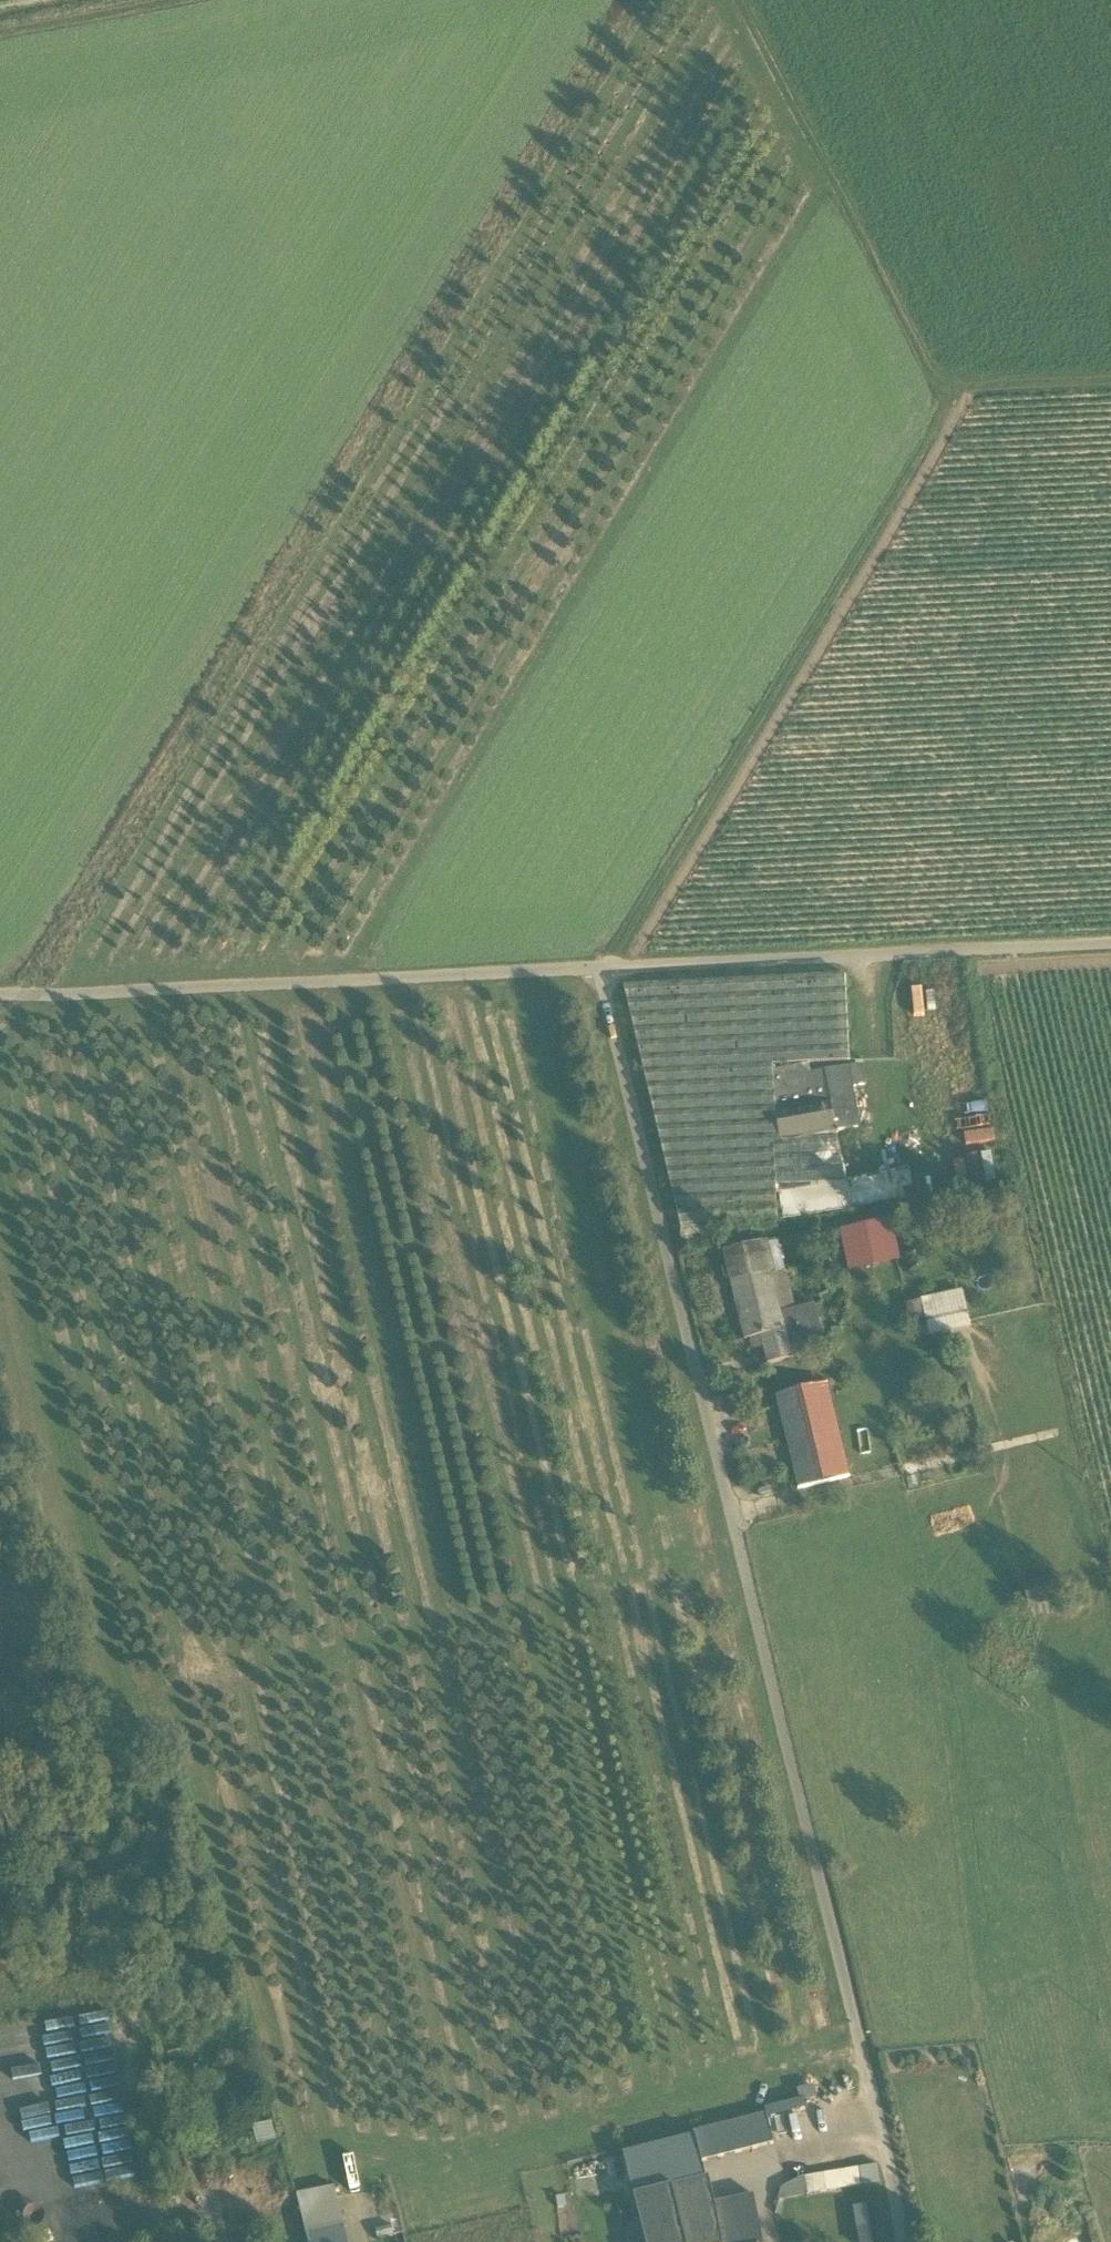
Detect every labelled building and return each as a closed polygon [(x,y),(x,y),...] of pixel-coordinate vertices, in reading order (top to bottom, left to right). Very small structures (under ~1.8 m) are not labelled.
[(836,1133),(780,1143),(775,1114),(772,1073),(772,1067),(850,1064),(845,978),(624,989),(680,1228),(778,1223),(776,1194),(778,1194),(837,1185),(845,1184),(845,1183),(843,1170),(837,1135),(836,1133)] [(775,1114),(780,1143),(836,1133),(837,1135),(839,1135),(839,1133),(859,1130),(851,1089),(865,1086),(861,1067),(801,1078),(799,1068),(772,1073),(775,1114)] [(845,1184),(837,1185),(778,1194),(782,1214),(840,1204),(913,1187),(909,1168),(907,1169),(845,1183),(845,1184)] [(852,1272),(900,1262),(892,1224),(844,1234),(852,1272)] [(761,1339),(768,1367),(795,1361),(791,1347),(824,1339),(816,1308),(781,1316),(773,1281),(777,1280),(768,1246),(724,1256),(738,1312),(741,1311),(744,1325),(741,1326),(746,1343),(761,1339)] [(970,1327),(962,1292),(925,1301),(932,1335),(970,1327)] [(778,1397),(800,1488),(851,1476),(829,1384),(778,1397)] [(812,2089),(801,2092),(804,2102),(805,2102),(815,2099),(812,2089)] [(766,2115),(767,2119),(807,2109),(805,2102),(804,2102),(765,2112),(766,2115)] [(767,2119),(766,2115),(693,2134),(694,2139),(701,2164),(702,2163),(773,2145),(767,2119)] [(624,2156),(635,2198),(673,2188),(698,2182),(694,2165),(701,2164),(694,2139),(624,2156)] [(706,2180),(702,2163),(701,2164),(694,2165),(698,2182),(706,2180)] [(805,2178),(808,2197),(880,2184),(877,2166),(805,2178)] [(780,2203),(808,2197),(805,2178),(781,2189),(780,2203)] [(673,2188),(686,2241),(723,2241),(715,2204),(709,2179),(706,2180),(698,2182),(673,2188)] [(295,2192),(306,2235),(346,2226),(336,2184),(295,2192)] [(645,2241),(686,2241),(673,2188),(635,2198),(645,2241)] [(761,2236),(753,2196),(715,2204),(723,2241),(759,2241),(761,2236)] [(870,2228),(867,2207),(853,2209),(857,2230),(870,2228)] [(308,2241),(350,2241),(346,2226),(306,2235),(308,2241)] [(870,2228),(857,2230),(859,2241),(872,2241),(870,2228)]
